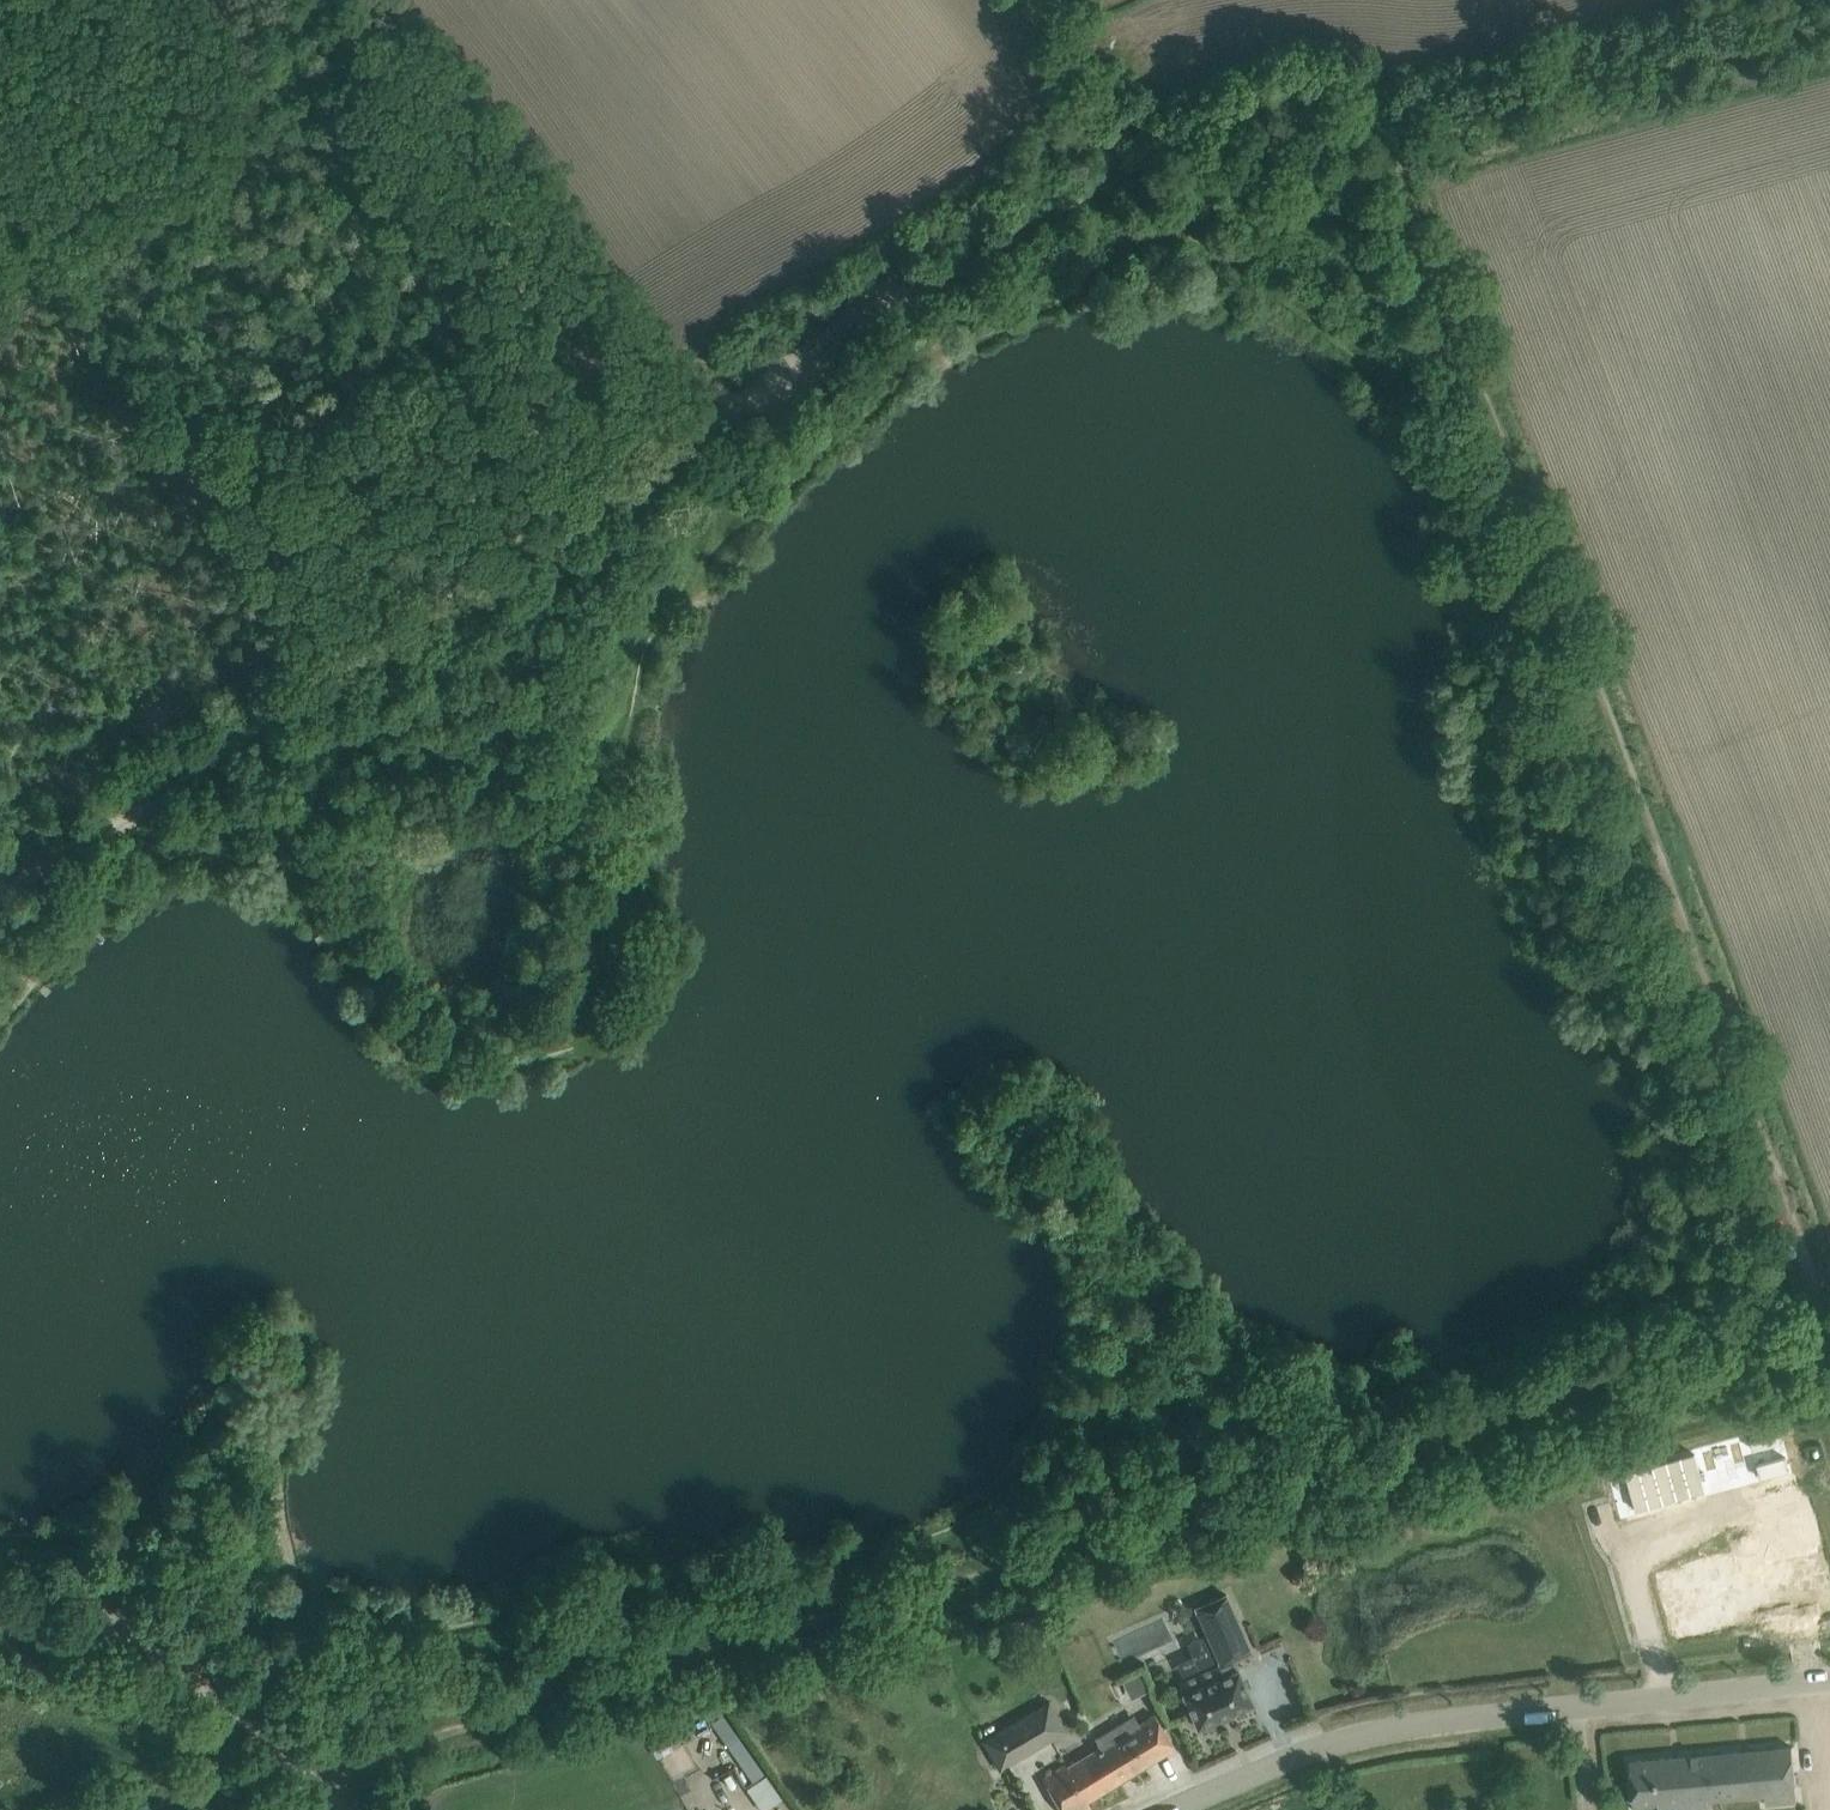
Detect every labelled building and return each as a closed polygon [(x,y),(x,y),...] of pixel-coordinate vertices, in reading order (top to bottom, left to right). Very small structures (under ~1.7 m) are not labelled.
[(1718,1470),(1648,1489),(1658,1526),(1728,1507),(1718,1470)] [(1660,1587),(1654,1589),(1667,1632),(1753,1608),(1756,1619),(1815,1603),(1793,1526),(1735,1542),(1740,1560),(1659,1583),(1660,1587)] [(1197,1725),(1198,1727),(1200,1726),(1220,1717),(1221,1718),(1223,1717),(1222,1716),(1229,1713),(1229,1715),(1231,1714),(1230,1712),(1251,1703),(1251,1704),(1254,1703),(1253,1700),(1252,1701),(1239,1672),(1240,1671),(1239,1669),(1238,1669),(1233,1659),(1249,1652),(1252,1651),(1251,1649),(1250,1649),(1227,1596),(1228,1596),(1227,1594),(1224,1595),(1198,1607),(1196,1608),(1197,1610),(1220,1662),(1220,1663),(1221,1664),(1180,1682),(1185,1693),(1183,1694),(1184,1696),(1185,1696),(1197,1725)] [(1034,1709),(983,1740),(994,1758),(1001,1769),(1052,1739),(1034,1709)] [(1041,1777),(1055,1801),(1061,1809),(1087,1809),(1092,1808),(1088,1802),(1175,1748),(1163,1728),(1155,1716),(1153,1713),(1139,1721),(1100,1745),(1066,1765),(1065,1763),(1041,1777)] [(1630,1760),(1634,1805),(1765,1794),(1766,1803),(1797,1800),(1794,1761),(1793,1753),(1792,1746),(1630,1760)] [(760,1760),(719,1780),(726,1794),(746,1784),(759,1809),(780,1800),(760,1760)]
